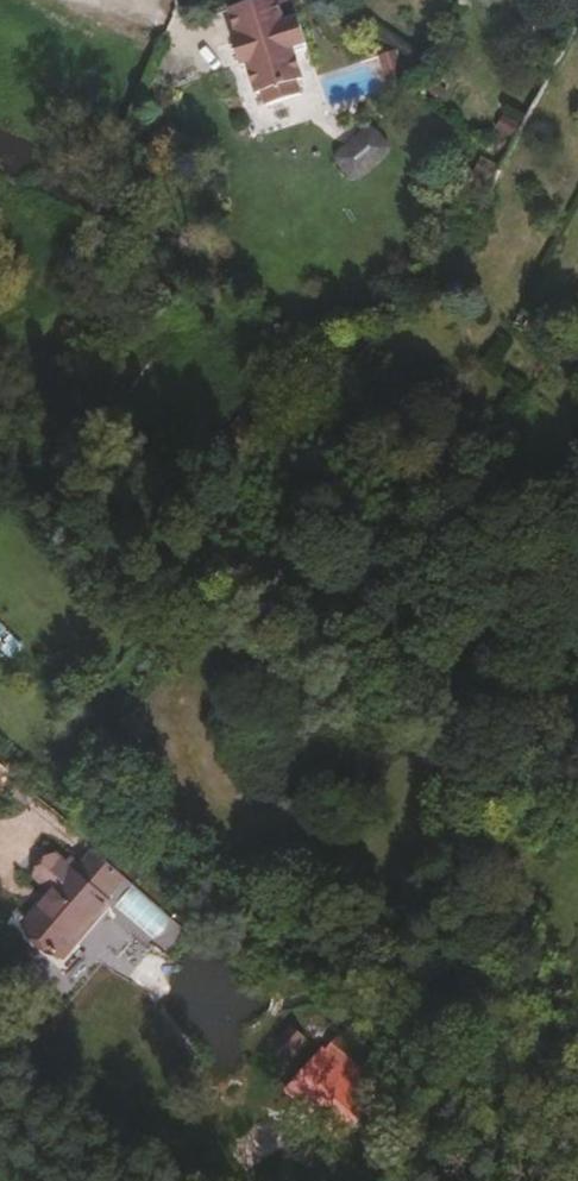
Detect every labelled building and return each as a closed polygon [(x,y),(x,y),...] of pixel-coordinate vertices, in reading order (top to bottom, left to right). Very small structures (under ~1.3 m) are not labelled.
[(297,50),(291,33),(305,29),(298,8),(284,13),(280,0),(250,0),(232,6),(241,33),(235,35),(245,62),(251,61),(261,90),(266,89),(272,102),(305,90),(300,77),(306,75),(297,50)] [(311,45),(305,29),(291,33),(297,50),(311,45)] [(403,79),(391,45),(374,53),(386,86),(403,79)] [(505,108),(495,129),(512,137),(522,116),(505,108)] [(369,123),(331,158),(356,183),(393,148),(369,123)] [(493,186),(497,163),(478,159),(474,182),(493,186)] [(26,642),(7,626),(0,636),(0,653),(10,661),(26,642)] [(64,952),(108,896),(104,893),(119,872),(92,850),(76,870),(51,850),(33,873),(51,889),(26,921),(64,952)] [(294,1058),(304,1043),(287,1031),(277,1044),(294,1058)]
